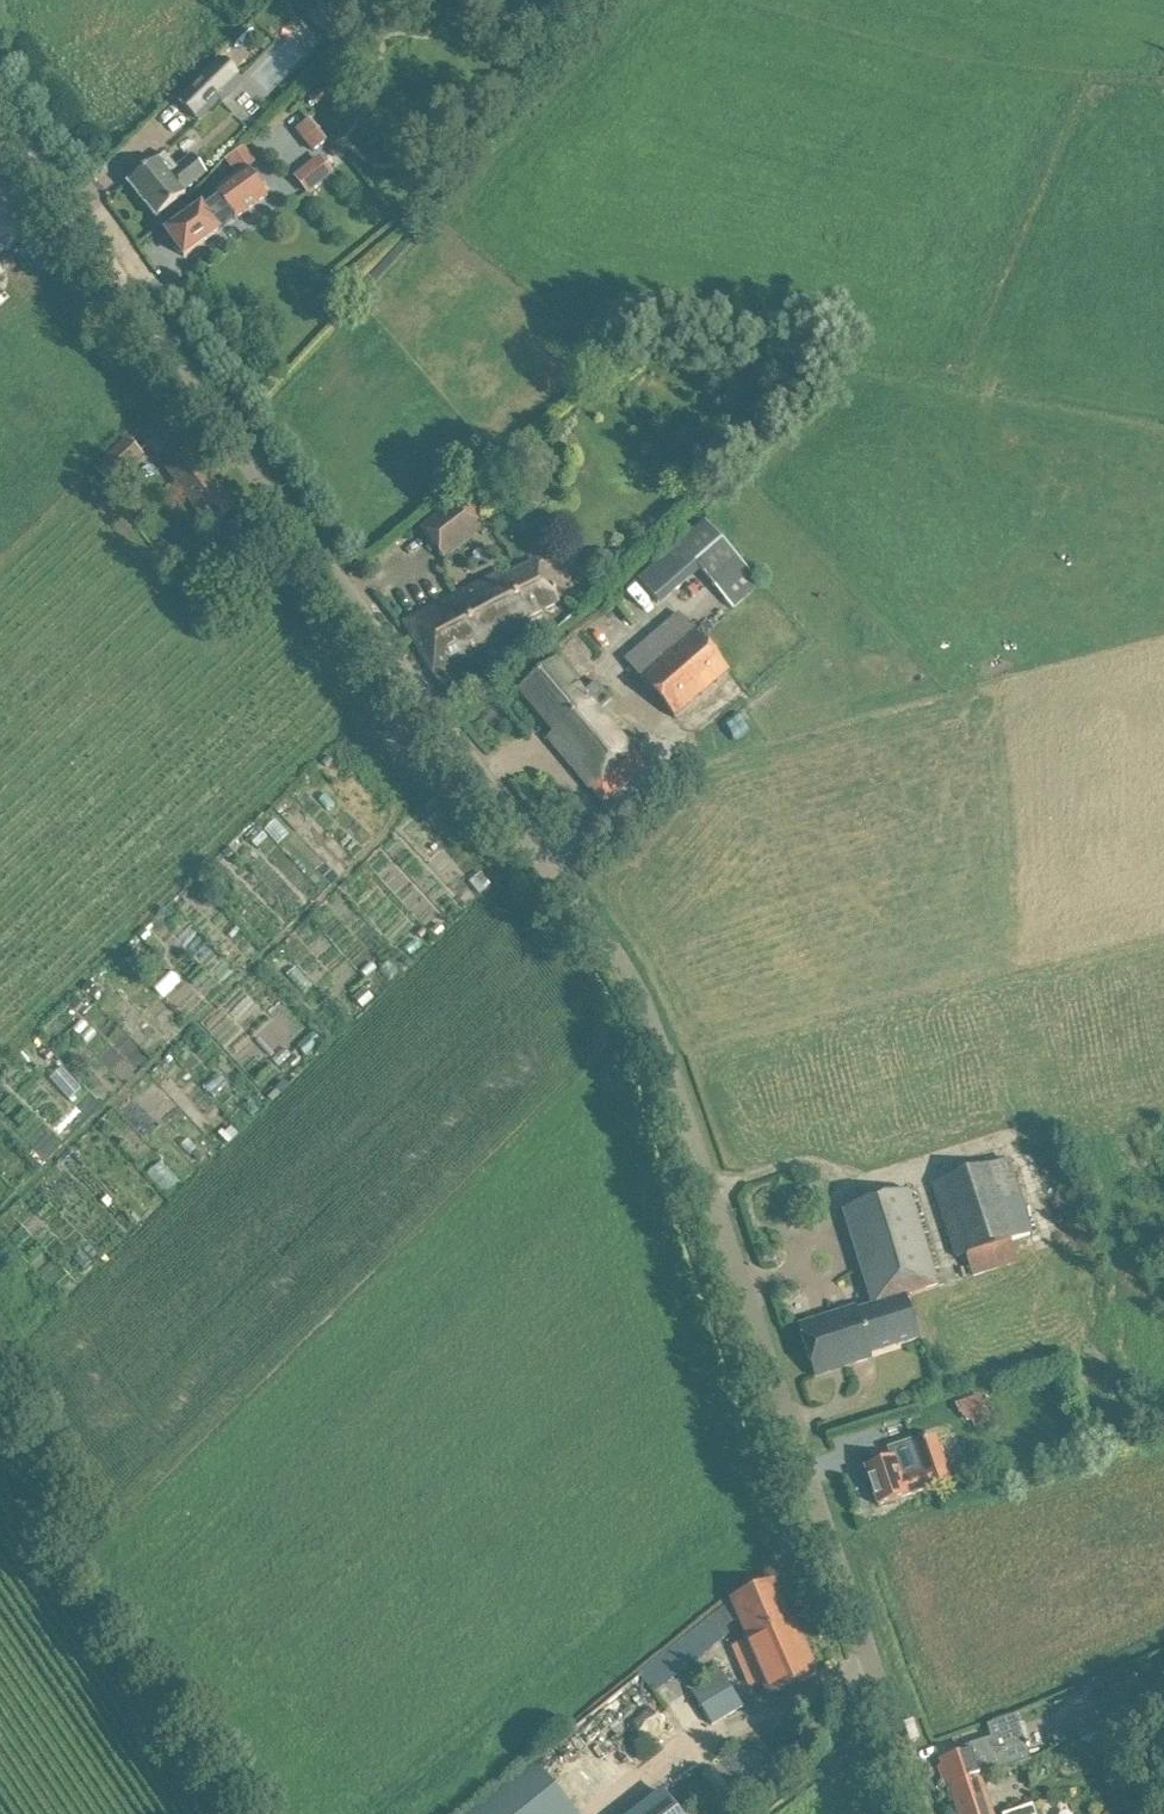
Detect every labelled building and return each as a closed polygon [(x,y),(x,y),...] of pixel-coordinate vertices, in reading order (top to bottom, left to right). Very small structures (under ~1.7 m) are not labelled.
[(321,5),(306,20),(327,41),(342,26),(321,5)] [(219,62),(179,103),(198,124),(238,83),(219,62)] [(296,130),(314,152),(327,141),(310,119),(296,130)] [(267,196),(261,186),(255,179),(264,172),(255,160),(245,146),(225,161),(236,175),(216,189),(197,203),(200,207),(166,232),(184,257),(219,231),(211,221),(228,209),(235,219),(267,196)] [(205,172),(202,168),(214,157),(206,147),(193,158),(192,157),(177,169),(165,154),(158,160),(157,159),(128,183),(156,219),(186,194),(183,191),(205,172)] [(294,177),(308,194),(334,174),(320,156),(294,177)] [(13,313),(0,293),(0,321),(13,313)] [(234,508),(173,426),(149,443),(211,525),(234,508)] [(142,454),(128,440),(96,470),(110,485),(142,454)] [(486,531),(476,517),(490,505),(478,488),(463,501),(462,499),(422,529),(446,561),(486,531)] [(705,520),(678,544),(735,608),(761,584),(705,520)] [(503,572),(404,623),(434,675),(531,623),(528,619),(559,604),(537,560),(505,576),(503,572)] [(679,612),(625,659),(675,717),(729,669),(679,612)] [(596,680),(583,691),(555,659),(537,675),(518,690),(554,733),(548,738),(603,803),(621,788),(647,766),(636,754),(636,753),(599,710),(612,698),(596,680)] [(931,1184),(956,1258),(965,1255),(973,1278),(1018,1263),(1012,1243),(1034,1235),(1011,1159),(931,1184)] [(909,1189),(866,1203),(843,1210),(873,1306),(857,1311),(856,1307),(798,1325),(815,1376),(837,1369),(875,1357),(873,1351),(920,1337),(908,1298),(939,1288),(909,1189)] [(972,1421),(975,1427),(990,1420),(987,1415),(989,1414),(981,1394),(956,1403),(966,1424),(972,1421)] [(951,1481),(935,1436),(913,1443),(922,1471),(901,1478),(894,1457),(865,1467),(879,1506),(951,1481)] [(771,1581),(749,1591),(733,1598),(734,1600),(639,1675),(655,1694),(731,1635),(727,1628),(734,1623),(743,1619),(750,1635),(745,1637),(747,1642),(735,1647),(746,1672),(758,1666),(771,1695),(817,1675),(793,1619),(789,1621),(771,1581)] [(744,1707),(723,1670),(692,1689),(713,1725),(744,1707)] [(1095,1714),(1053,1736),(1057,1747),(1100,1725),(1095,1714)] [(1016,1716),(1009,1718),(986,1725),(991,1737),(968,1745),(970,1750),(941,1760),(942,1765),(938,1767),(943,1782),(947,1780),(950,1787),(980,1778),(979,1775),(1029,1759),(1016,1716)] [(572,1812),(532,1761),(467,1813),(573,1813),(572,1812)] [(980,1778),(950,1787),(958,1813),(992,1813),(980,1778)] [(663,1789),(631,1813),(682,1813),(663,1789)]
